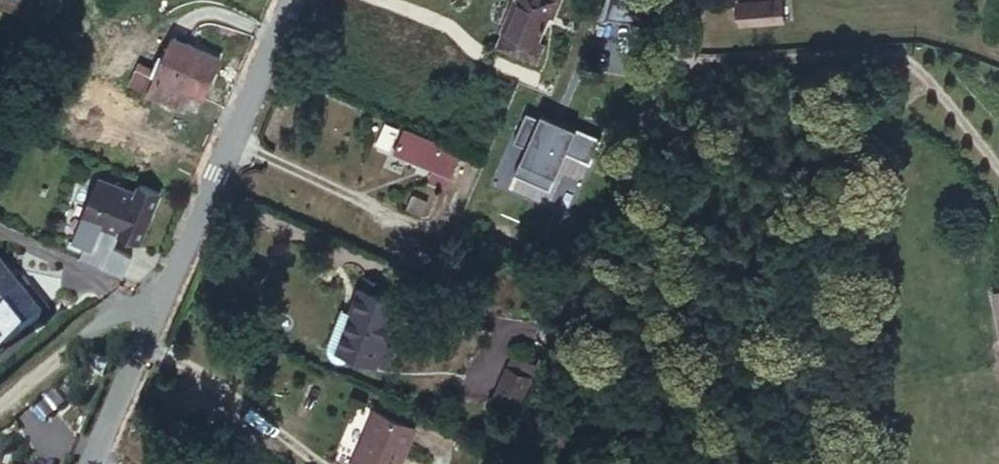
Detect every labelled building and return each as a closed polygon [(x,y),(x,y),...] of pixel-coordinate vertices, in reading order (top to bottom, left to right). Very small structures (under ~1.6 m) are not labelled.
[(570,0),(517,0),(507,20),(518,25),(504,55),(538,71),(550,45),(540,41),(551,18),(561,23),(570,0)] [(787,0),(765,0),(743,3),(744,24),(789,18),(787,0)] [(145,85),(180,103),(188,88),(199,93),(218,53),(178,32),(166,55),(162,53),(145,85)] [(451,188),(462,164),(405,140),(395,163),(451,188)] [(134,191),(133,196),(96,178),(67,240),(79,246),(73,259),(118,279),(127,259),(103,245),(108,232),(114,234),(113,235),(136,245),(156,201),(134,191)] [(451,188),(435,181),(431,190),(447,197),(451,188)] [(0,279),(0,354),(36,326),(0,279)] [(418,312),(379,295),(368,319),(371,320),(356,354),(368,360),(392,370),(418,312)] [(371,320),(368,319),(359,315),(344,349),(343,353),(343,357),(345,360),(351,366),(359,367),(362,366),(368,360),(356,354),(371,320)] [(534,390),(512,380),(500,408),(522,418),(534,390)] [(418,432),(377,413),(354,463),(404,463),(418,432)]
